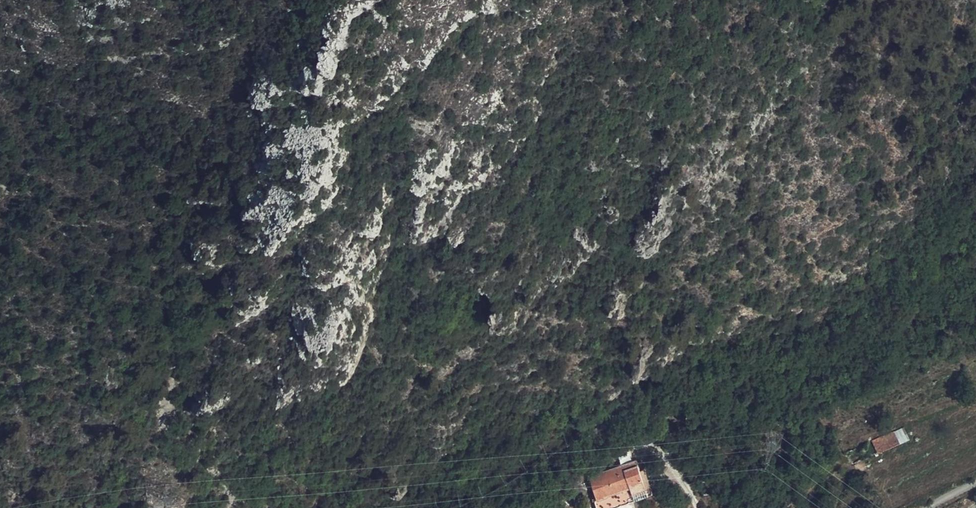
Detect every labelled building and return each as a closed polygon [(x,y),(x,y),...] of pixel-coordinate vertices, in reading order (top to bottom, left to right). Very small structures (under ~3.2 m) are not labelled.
[(894,433),(872,442),(878,454),(899,444),(894,433)] [(594,500),(597,507),(614,507),(611,501),(652,487),(650,482),(646,471),(642,472),(637,461),(600,474),(601,476),(591,480),(598,499),(594,500)] [(652,487),(611,501),(614,507),(616,507),(654,494),(652,487)]
